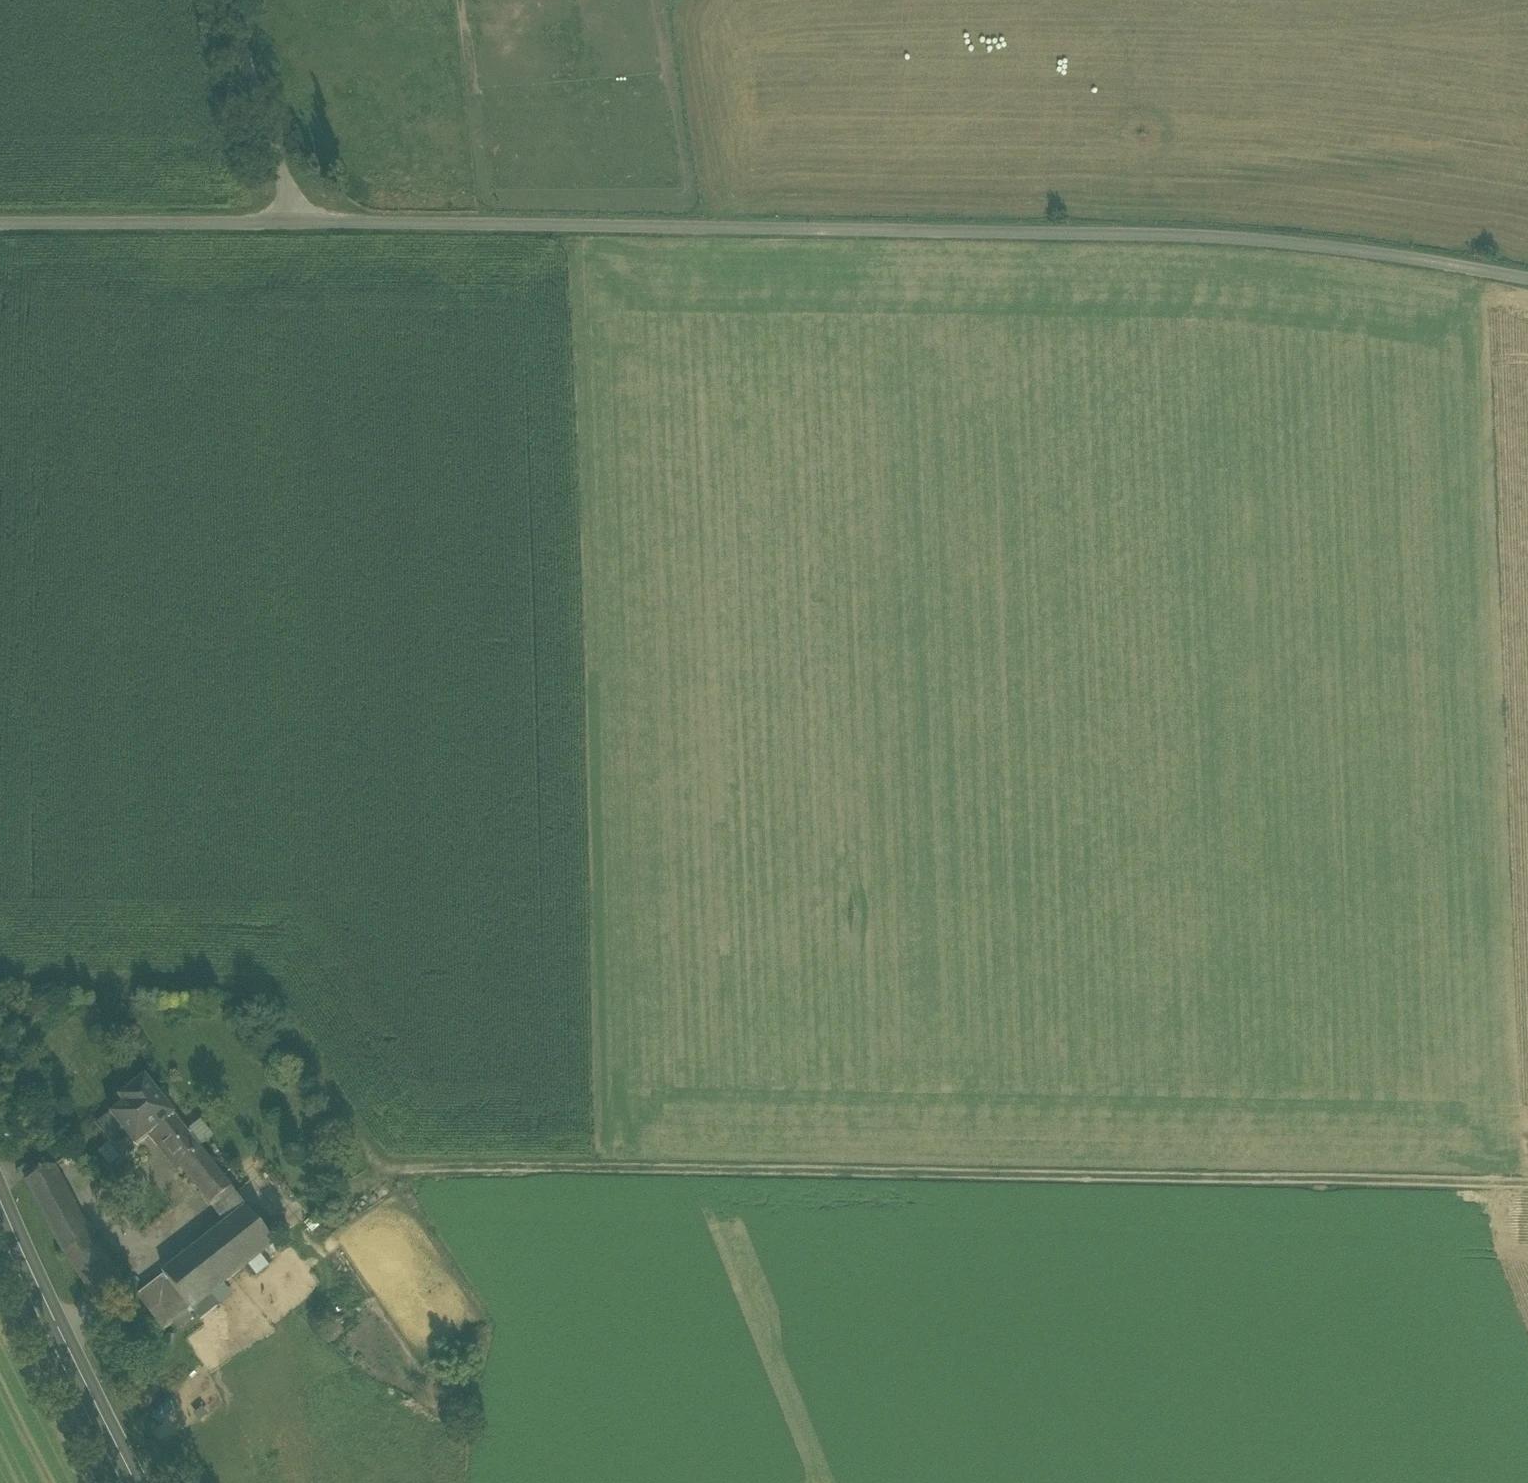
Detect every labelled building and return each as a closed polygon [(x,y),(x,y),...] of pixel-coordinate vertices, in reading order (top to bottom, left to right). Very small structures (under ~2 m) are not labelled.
[(138,1145),(154,1133),(175,1116),(145,1078),(124,1096),(119,1099),(124,1105),(111,1116),(124,1132),(136,1147),(138,1145)] [(99,1127),(112,1142),(124,1132),(111,1116),(99,1127)] [(179,1121),(175,1116),(154,1133),(178,1164),(199,1147),(179,1122),(179,1121)] [(136,1147),(124,1132),(112,1142),(112,1143),(124,1158),(136,1148),(136,1147)] [(199,1147),(221,1175),(232,1167),(233,1166),(230,1162),(211,1138),(199,1147)] [(178,1164),(211,1205),(232,1189),(221,1175),(199,1147),(178,1164)] [(242,1181),(232,1167),(221,1175),(232,1189),(242,1181)] [(92,1297),(93,1298),(116,1283),(98,1256),(97,1254),(92,1247),(87,1239),(50,1169),(26,1182),(64,1254),(92,1297)] [(248,1208),(232,1189),(211,1205),(227,1225),(248,1208)] [(177,1292),(191,1309),(275,1243),(248,1208),(227,1225),(164,1275),(177,1292)] [(92,1247),(97,1254),(103,1251),(98,1243),(92,1247)] [(138,1295),(151,1312),(177,1292),(164,1275),(138,1295)] [(191,1309),(177,1292),(151,1312),(165,1329),(191,1309)]
